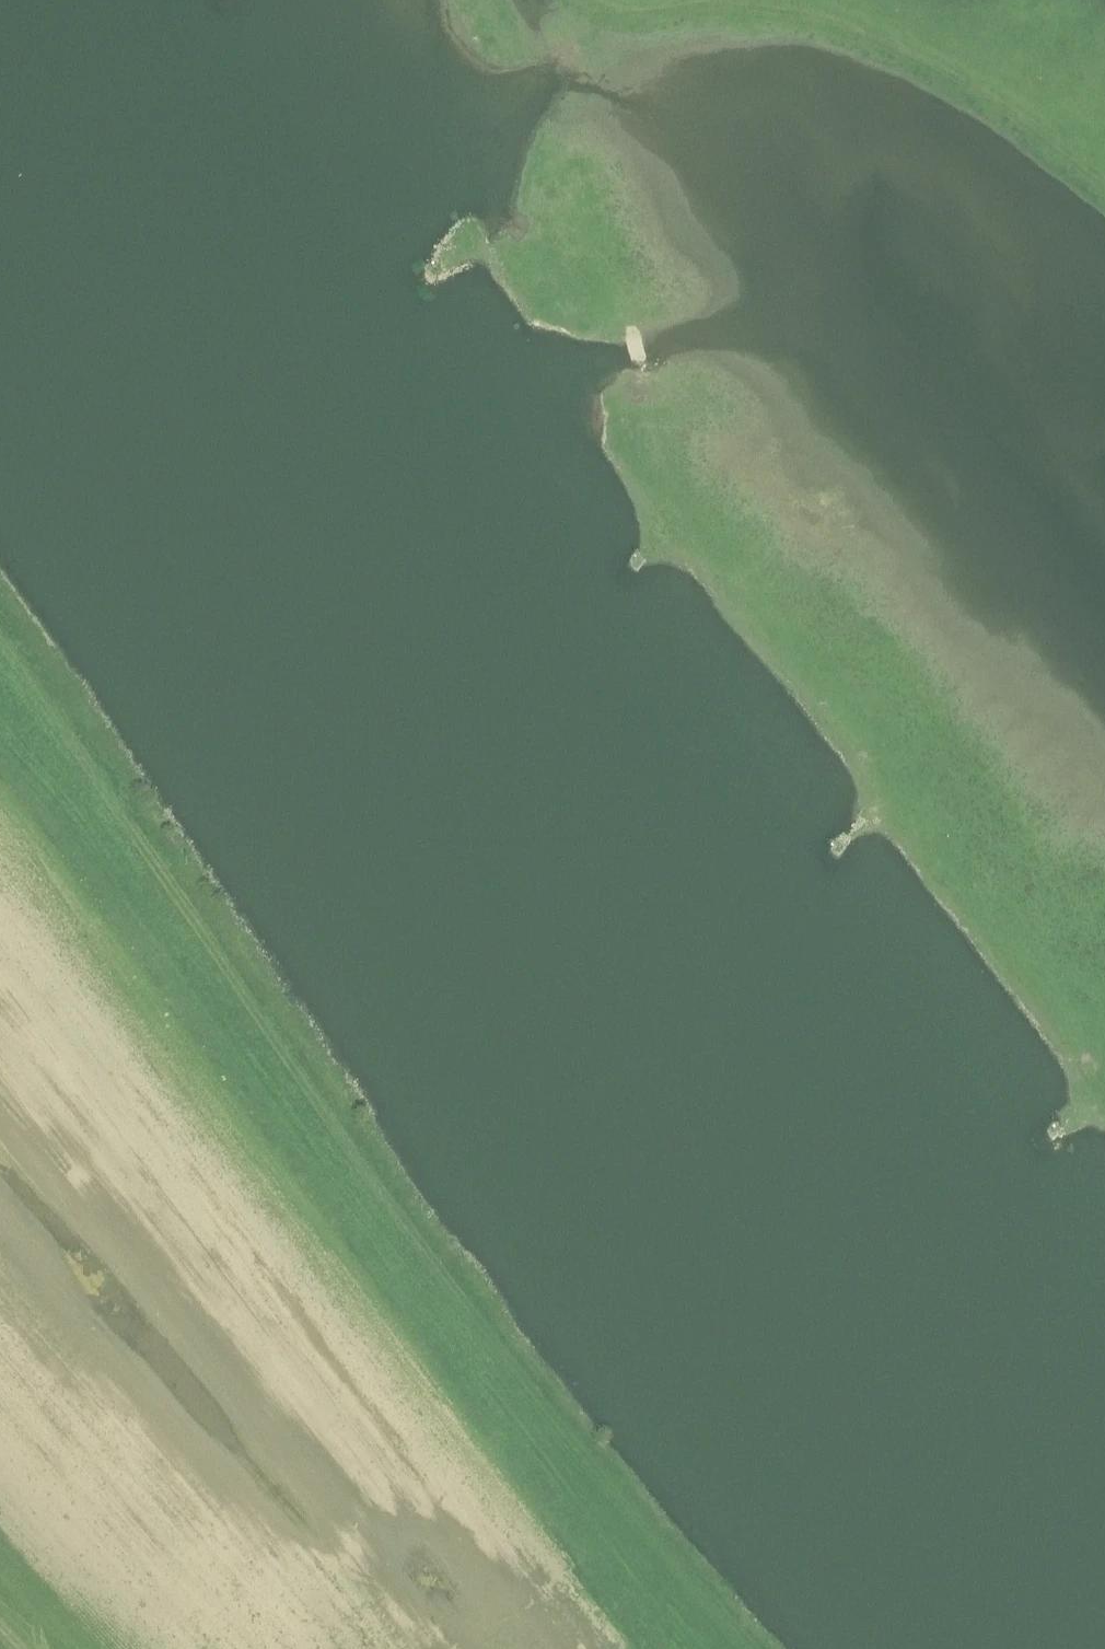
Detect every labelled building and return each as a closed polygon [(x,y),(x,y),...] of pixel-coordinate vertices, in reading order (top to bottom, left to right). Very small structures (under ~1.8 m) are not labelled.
[(406,1524),(389,1526),(390,1538),(407,1536),(406,1524)]
